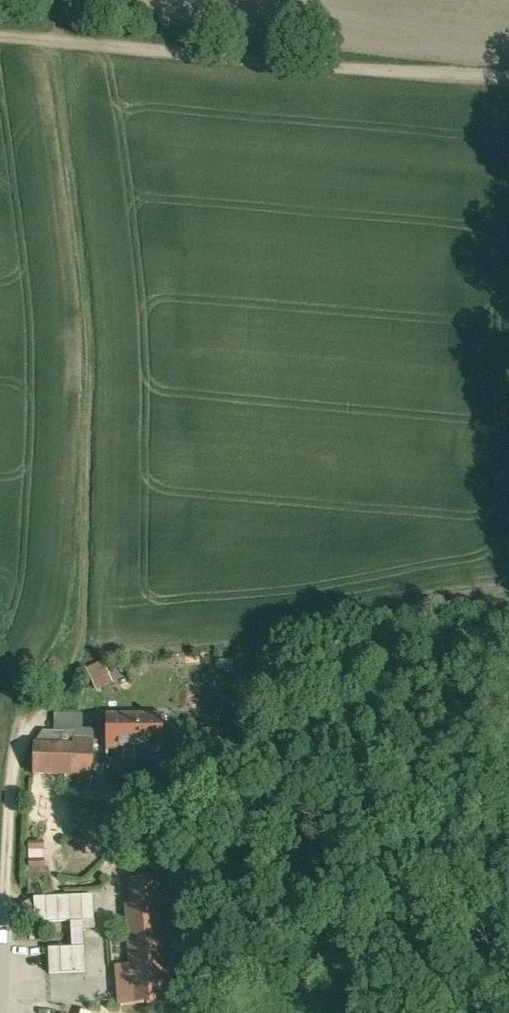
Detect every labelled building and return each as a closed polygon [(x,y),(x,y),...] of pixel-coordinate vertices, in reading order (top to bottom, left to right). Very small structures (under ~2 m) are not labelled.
[(83,682),(92,698),(109,688),(100,672),(83,682)] [(103,749),(103,760),(119,760),(119,769),(131,770),(132,760),(159,761),(159,712),(104,711),(103,749)] [(43,752),(30,752),(30,786),(63,787),(63,803),(88,803),(89,763),(89,749),(89,738),(70,738),(70,741),(43,741),(43,752)] [(103,749),(89,749),(89,763),(103,763),(103,760),(103,749)] [(39,849),(25,849),(25,869),(39,869),(39,849)] [(39,869),(25,869),(25,878),(41,878),(41,869),(39,869)] [(125,914),(119,914),(126,1012),(159,1012),(166,1012),(159,911),(153,912),(152,885),(123,887),(125,914)] [(43,949),(44,974),(83,973),(81,921),(96,920),(95,896),(31,897),(31,923),(67,922),(67,949),(43,949)]
